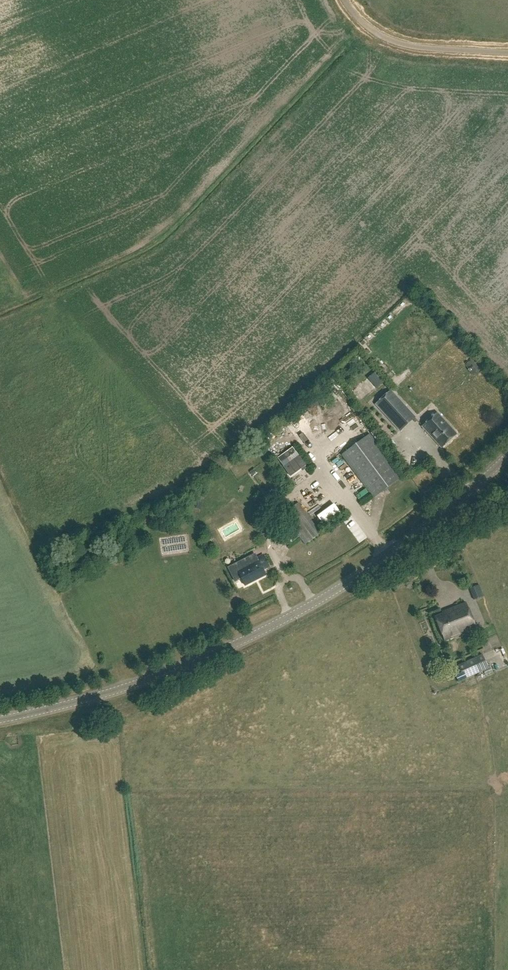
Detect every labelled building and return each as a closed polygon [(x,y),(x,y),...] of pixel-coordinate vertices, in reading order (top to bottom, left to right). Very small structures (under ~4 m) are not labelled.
[(378,372),(370,378),(378,389),(386,384),(378,372)] [(415,417),(390,390),(374,405),(398,432),(415,417)] [(423,427),(441,448),(456,434),(437,414),(423,427)] [(358,420),(362,432),(371,429),(367,417),(358,420)] [(400,477),(368,434),(340,455),(372,499),(400,477)] [(293,447),(278,459),(292,477),(307,466),(293,447)] [(319,534),(297,504),(281,515),(303,545),(319,534)] [(265,566),(261,554),(253,558),(254,561),(236,569),(242,583),(262,574),(260,568),(265,566)] [(480,584),(470,588),(474,600),(484,596),(480,584)] [(478,626),(467,601),(450,608),(451,610),(436,616),(445,640),(478,626)] [(458,665),(461,672),(486,661),(483,654),(458,665)] [(486,661),(461,672),(455,674),(459,681),(489,668),(486,661)]
